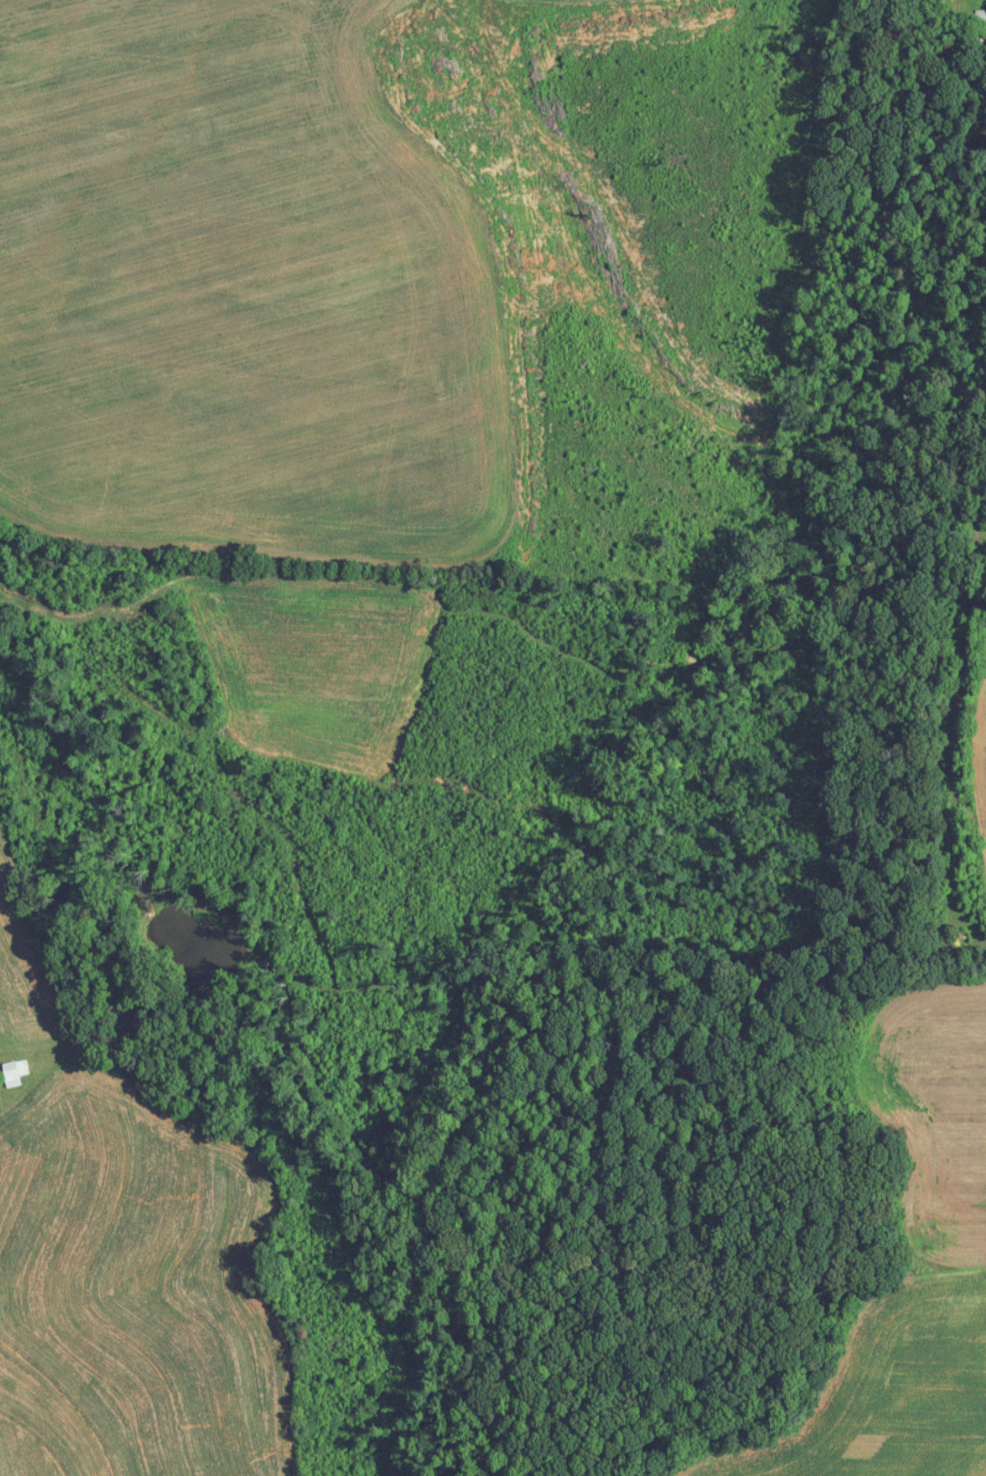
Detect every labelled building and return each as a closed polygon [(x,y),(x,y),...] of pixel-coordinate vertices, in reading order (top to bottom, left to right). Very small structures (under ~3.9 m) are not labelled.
[(27,1073),(25,1059),(0,1062),(4,1087),(19,1084),(17,1075),(27,1073)]
